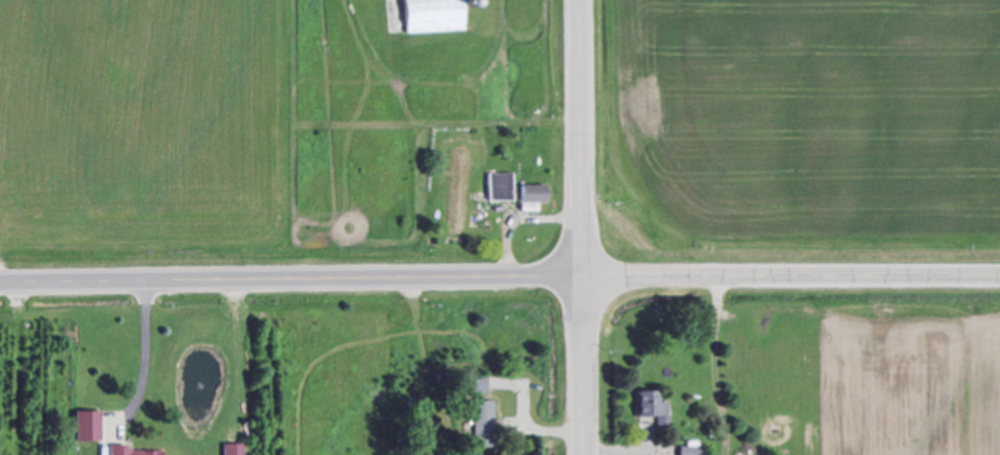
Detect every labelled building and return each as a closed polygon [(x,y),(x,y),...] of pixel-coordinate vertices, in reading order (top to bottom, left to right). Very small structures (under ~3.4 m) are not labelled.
[(463,32),(462,9),(475,9),(474,0),(397,0),(398,35),(463,32)] [(484,202),(506,201),(506,192),(503,192),(502,181),(490,181),(490,180),(483,180),(484,202)] [(543,204),(542,186),(512,187),(513,213),(536,213),(535,204),(543,204)] [(658,426),(670,425),(669,402),(662,402),(662,391),(641,392),(642,417),(657,417),(658,426)] [(496,402),(475,402),(474,447),(495,447),(496,402)] [(104,441),(103,412),(78,412),(79,442),(104,441)] [(680,454),(708,454),(708,449),(697,449),(697,443),(689,443),(689,448),(681,447),(680,454)] [(245,445),(225,445),(225,454),(245,454),(245,445)] [(133,446),(113,446),(113,454),(166,454),(166,451),(133,452),(133,446)]
